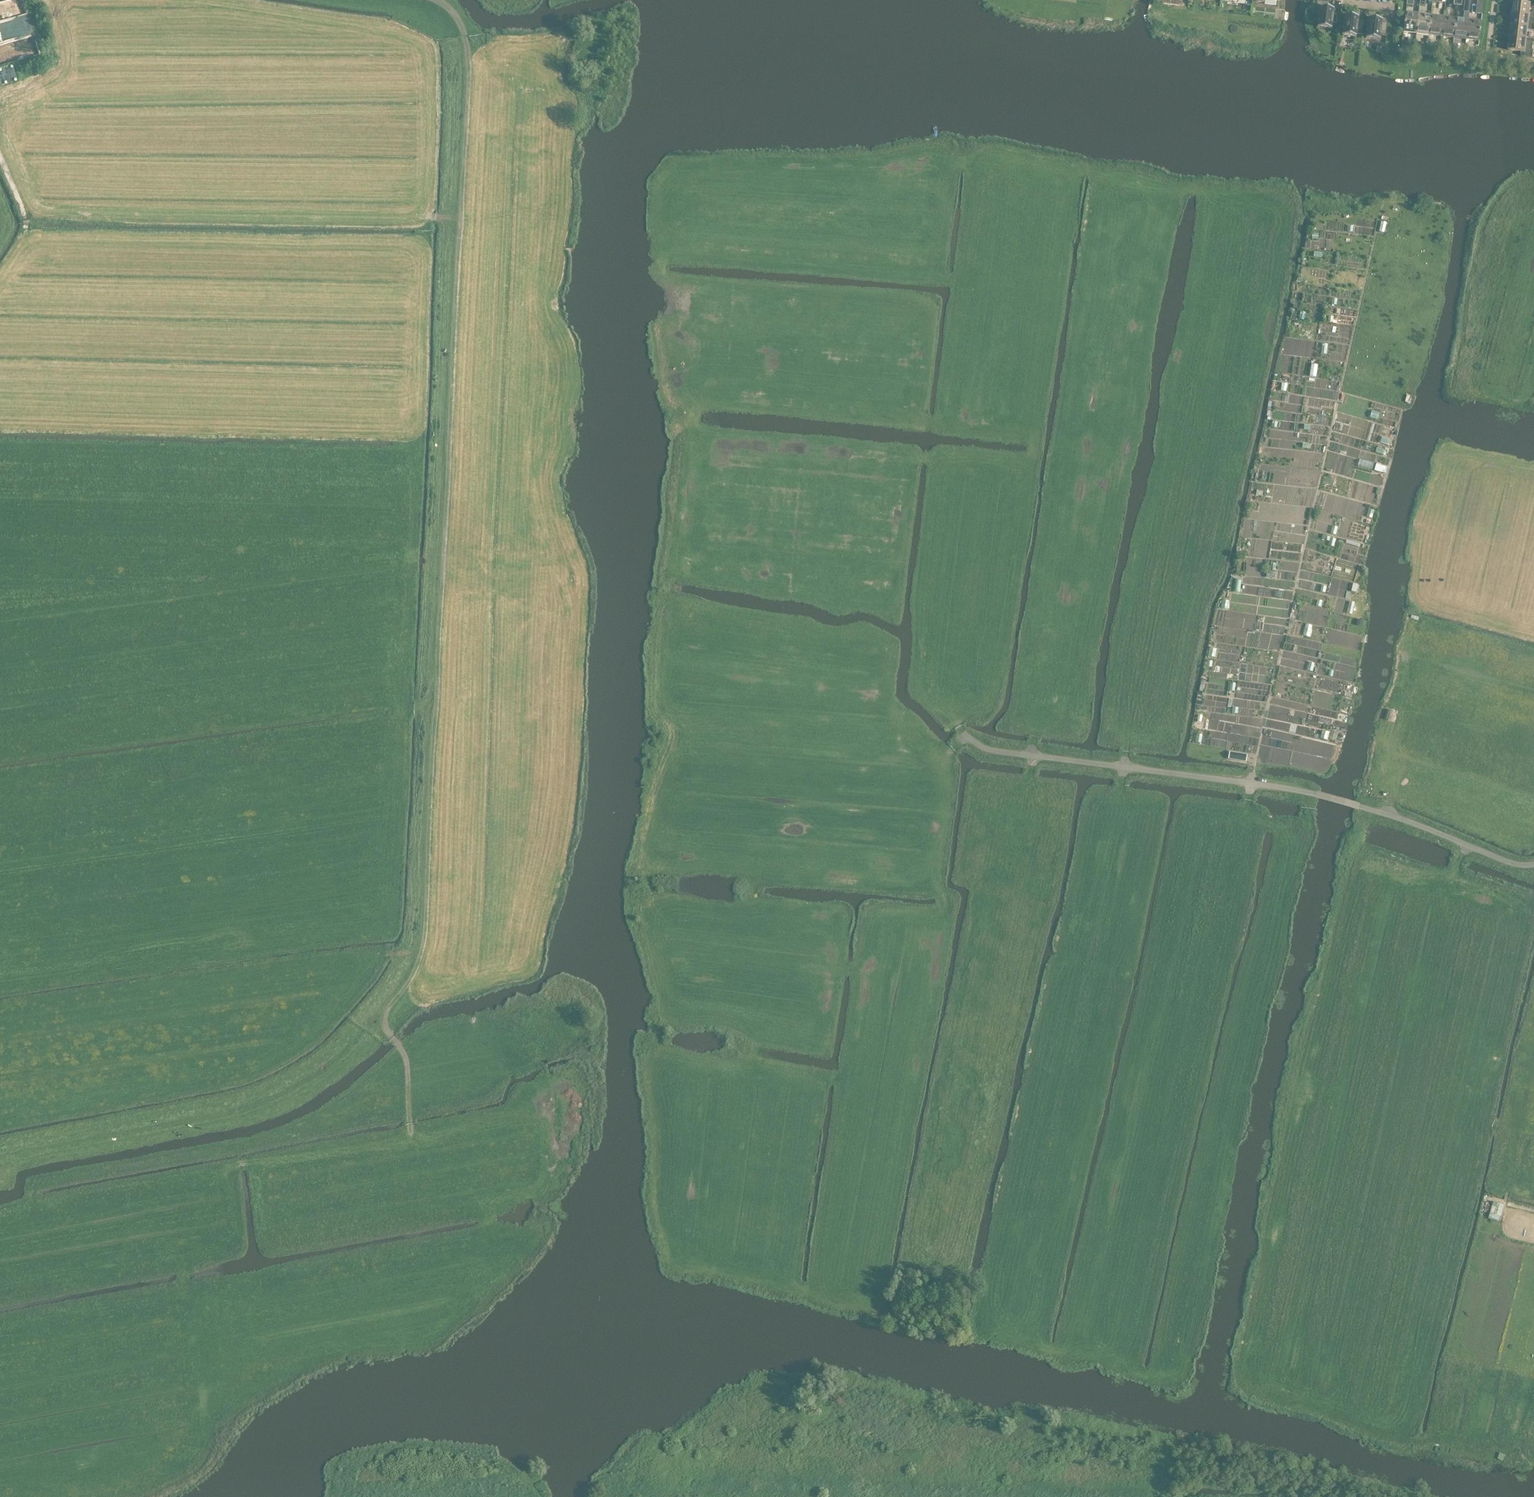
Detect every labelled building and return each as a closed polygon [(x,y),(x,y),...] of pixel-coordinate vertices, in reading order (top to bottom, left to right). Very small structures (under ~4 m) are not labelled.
[(11,12),(31,5),(29,0),(7,0),(11,12)] [(1331,28),(1334,8),(1329,8),(1330,2),(1317,0),(1316,7),(1319,7),(1317,26),(1331,28)] [(1482,13),(1483,1),(1478,0),(1477,0),(1475,13),(1482,13)] [(1533,10),(1533,12),(1529,11),(1530,4),(1515,2),(1513,14),(1529,16),(1529,17),(1533,18),(1533,11),(1533,10)] [(1403,32),(1416,33),(1418,13),(1405,11),(1403,32)] [(1431,14),(1418,13),(1416,33),(1428,35),(1431,14)] [(1468,19),(1466,39),(1479,41),(1481,20),(1482,13),(1475,13),(1474,19),(1468,19)] [(1428,35),(1441,36),(1443,16),(1431,14),(1428,35)] [(1533,24),(1533,18),(1529,17),(1529,16),(1513,14),(1512,26),(1527,28),(1527,29),(1533,30),(1533,27),(1533,24)] [(1362,34),(1364,19),(1358,19),(1358,16),(1344,15),(1342,34),(1356,36),(1356,34),(1362,34)] [(1441,36),(1453,38),(1456,17),(1443,16),(1441,36)] [(1382,19),(1368,17),(1365,37),(1380,39),(1380,35),(1386,35),(1388,22),(1382,22),(1382,19)] [(1453,38),(1466,39),(1468,19),(1456,17),(1453,38)] [(1527,29),(1527,28),(1512,26),(1510,38),(1526,40),(1526,41),(1533,42),(1533,39),(1526,38),(1527,29)] [(1521,51),(1520,56),(1532,57),(1533,51),(1532,51),(1533,42),(1526,41),(1526,40),(1510,38),(1509,50),(1521,51)] [(1228,758),(1246,761),(1247,754),(1229,752),(1228,758)]
